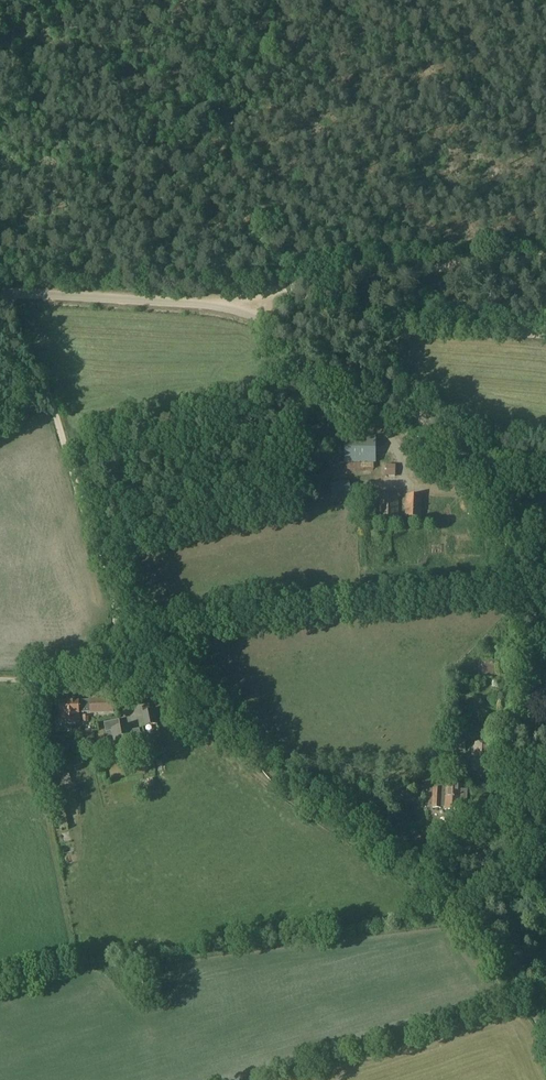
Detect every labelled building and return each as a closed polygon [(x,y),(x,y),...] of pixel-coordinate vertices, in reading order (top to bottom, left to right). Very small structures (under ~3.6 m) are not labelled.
[(376,437),(345,436),(345,463),(376,463),(376,437)] [(383,480),(393,480),(393,472),(383,472),(383,480)] [(398,496),(379,495),(379,520),(397,520),(398,496)] [(420,495),(405,495),(405,517),(420,517),(420,495)] [(375,517),(375,506),(366,506),(366,517),(375,517)] [(463,541),(463,529),(444,529),(444,540),(463,541)] [(137,697),(134,681),(127,682),(129,697),(137,697)] [(113,698),(89,699),(89,700),(90,713),(90,714),(114,713),(113,698)] [(79,702),(61,702),(61,714),(62,714),(62,723),(79,723),(78,714),(79,714),(79,713),(88,712),(88,702),(79,702)] [(142,713),(145,726),(157,724),(154,711),(142,713)] [(121,728),(119,720),(104,723),(106,733),(112,732),(117,754),(134,750),(129,726),(121,728)] [(451,750),(464,751),(465,742),(453,741),(451,750)] [(501,762),(490,761),(491,745),(473,744),(472,770),(490,771),(490,772),(500,772),(501,762)] [(58,787),(58,788),(72,784),(68,771),(47,777),(50,789),(58,787)] [(460,811),(462,785),(445,784),(445,793),(440,793),(440,790),(432,789),(431,808),(440,809),(441,807),(444,808),(444,810),(460,811)] [(68,827),(66,819),(59,820),(61,829),(68,827)] [(514,908),(508,913),(516,922),(522,917),(514,908)]
